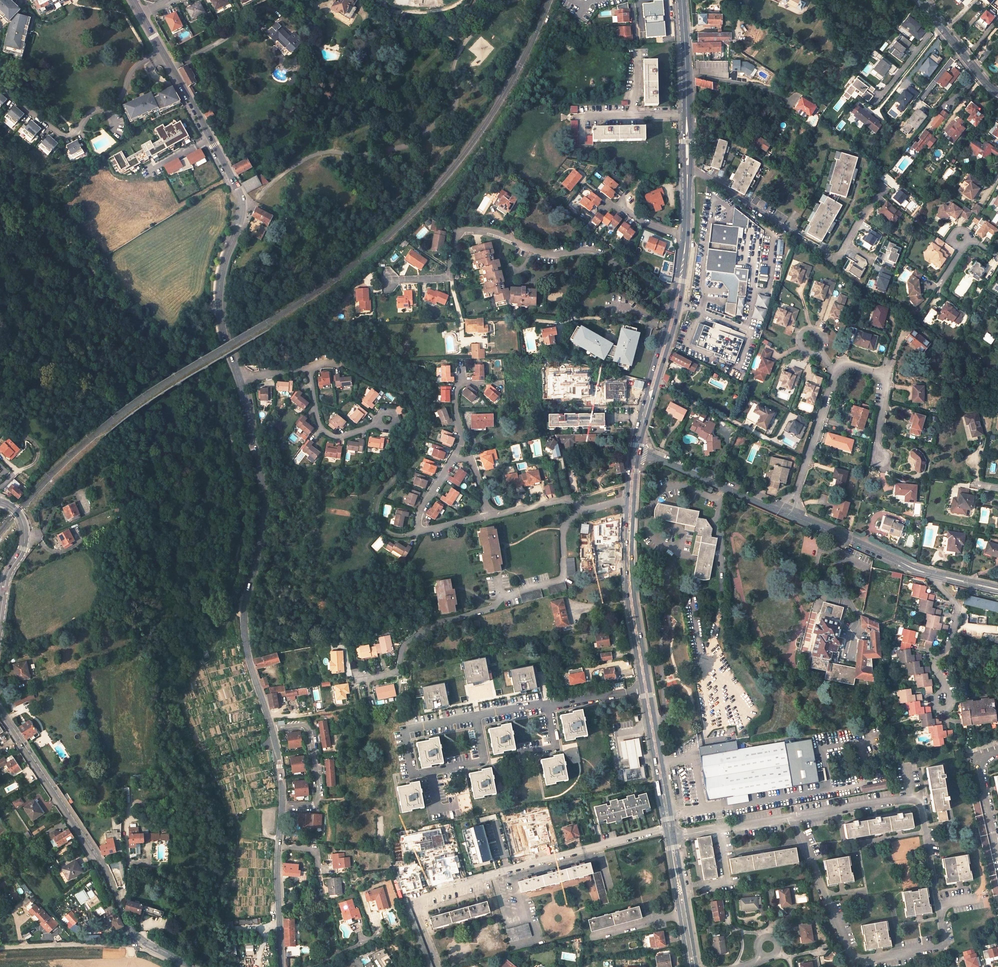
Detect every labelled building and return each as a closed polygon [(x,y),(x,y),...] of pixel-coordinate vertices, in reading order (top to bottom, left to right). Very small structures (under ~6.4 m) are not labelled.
[(3,15),(7,18),(11,23),(8,34),(10,34),(9,37),(7,37),(4,49),(10,50),(10,54),(21,56),(26,38),(23,38),(25,31),(27,32),(28,28),(26,27),(24,27),(25,17),(19,16),(17,14),(20,11),(17,8),(16,9),(15,8),(12,5),(13,4),(9,0),(0,0),(0,18),(3,15)] [(66,0),(29,0),(32,5),(34,4),(41,15),(47,12),(46,9),(59,2),(61,5),(67,1),(66,0)] [(210,0),(215,10),(228,3),(226,0),(211,0),(210,0)] [(334,0),(335,1),(334,2),(336,3),(332,10),(333,10),(332,11),(337,14),(337,13),(338,14),(338,13),(339,12),(351,18),(356,9),(353,7),(357,0),(334,0)] [(386,11),(391,7),(391,6),(387,0),(385,0),(380,3),(386,11)] [(801,9),(804,2),(800,0),(784,0),(801,9)] [(664,16),(663,1),(654,1),(654,3),(643,4),(644,18),(645,18),(647,38),(665,37),(664,22),(663,23),(663,16),(664,16)] [(200,3),(187,10),(192,19),(202,14),(204,13),(200,3)] [(617,23),(628,22),(628,18),(628,14),(629,14),(629,10),(628,10),(627,3),(616,6),(618,11),(615,12),(615,15),(617,15),(617,17),(617,23)] [(394,10),(390,17),(397,21),(401,14),(394,10)] [(338,13),(350,20),(351,18),(339,12),(338,13)] [(987,13),(985,12),(975,24),(984,31),(991,22),(990,22),(992,20),(994,18),(993,16),(988,12),(987,13)] [(175,13),(166,18),(172,31),(176,29),(177,30),(182,27),(175,13)] [(721,25),(721,14),(698,13),(698,23),(704,23),(704,25),(719,25),(721,25)] [(919,20),(910,13),(902,24),(906,27),(908,25),(911,28),(909,31),(913,34),(912,34),(918,39),(925,31),(919,27),(920,25),(919,23),(920,22),(918,21),(919,20)] [(289,59),(299,48),(297,46),(302,41),(294,33),(290,37),(281,28),(281,27),(275,20),(271,25),(272,26),(273,28),(267,34),(275,42),(279,38),(288,47),(282,52),(289,59)] [(618,29),(620,41),(632,40),(632,36),(630,36),(630,32),(629,28),(618,29)] [(698,41),(721,40),(730,46),(730,33),(721,33),(718,33),(698,32),(698,41)] [(907,49),(911,42),(903,36),(898,42),(896,40),(892,46),(895,48),(891,53),(902,61),(907,55),(903,52),(906,48),(907,49)] [(721,46),(721,42),(693,43),(693,51),(713,51),(721,51),(721,46)] [(983,56),(980,61),(982,63),(986,57),(987,56),(988,57),(992,51),(987,48),(982,55),(983,56)] [(874,49),(871,53),(875,57),(876,56),(880,60),(873,68),(877,72),(875,75),(881,79),(887,72),(886,71),(887,69),(888,71),(892,73),(897,67),(874,49)] [(937,66),(928,59),(922,66),(922,67),(920,70),(919,70),(922,72),(920,75),(925,79),(927,76),(928,77),(937,66)] [(740,60),(732,60),(732,70),(739,70),(739,72),(744,72),(749,75),(754,67),(747,62),(740,62),(740,60)] [(658,106),(657,61),(645,61),(645,65),(643,65),(643,80),(645,80),(645,84),(645,88),(644,88),(644,102),(646,102),(646,106),(658,106)] [(195,82),(187,66),(179,70),(188,86),(190,85),(194,83),(195,82)] [(953,82),(960,73),(954,68),(949,75),(948,75),(948,74),(946,73),(937,83),(943,88),(949,81),(950,80),(953,82)] [(294,87),(299,75),(294,73),(289,85),(294,87)] [(873,87),(858,75),(845,91),(851,95),(857,88),(860,91),(858,94),(868,102),(873,96),(866,90),(867,88),(870,91),(873,87)] [(695,86),(708,89),(708,91),(712,92),(712,89),(717,90),(717,83),(713,82),(713,83),(706,81),(695,79),(695,86)] [(180,102),(173,88),(166,91),(168,93),(164,95),(164,94),(154,98),(152,94),(145,97),(145,98),(139,101),(139,100),(135,102),(123,107),(130,122),(139,118),(139,119),(153,113),(152,112),(159,109),(160,112),(167,109),(167,110),(174,107),(174,105),(180,102)] [(912,100),(917,94),(910,88),(905,94),(903,93),(896,102),(900,106),(897,109),(901,112),(905,108),(904,108),(911,99),(912,100)] [(815,106),(802,97),(796,107),(800,109),(798,112),(804,116),(806,112),(810,115),(810,114),(815,107),(815,106)] [(769,106),(752,99),(750,102),(768,108),(769,106)] [(979,110),(971,104),(966,111),(971,115),(967,120),(975,127),(983,117),(980,115),(977,112),(978,111),(979,110)] [(15,106),(5,117),(14,125),(24,114),(21,111),(20,113),(18,111),(19,110),(17,109),(15,106)] [(862,111),(857,106),(851,113),(854,116),(852,118),(856,121),(858,119),(865,125),(872,116),(866,112),(865,113),(862,111)] [(153,113),(139,119),(140,121),(160,112),(159,109),(152,112),(153,113)] [(214,117),(210,110),(204,114),(207,121),(214,117)] [(916,129),(926,117),(918,110),(911,119),(910,118),(903,127),(902,129),(908,134),(909,133),(913,127),(916,129)] [(946,120),(939,115),(931,124),(933,126),(935,127),(938,130),(946,120)] [(875,133),(881,125),(878,123),(874,120),(875,119),(872,116),(865,125),(872,130),(875,132),(875,133)] [(964,122),(957,117),(943,135),(947,138),(950,136),(951,137),(951,138),(949,140),(953,143),(965,128),(961,125),(964,122)] [(154,155),(191,137),(182,119),(167,127),(165,124),(156,128),(161,140),(154,143),(153,140),(142,145),(145,150),(127,159),(123,151),(114,156),(122,171),(154,155)] [(31,121),(22,132),(31,140),(41,129),(37,126),(36,127),(35,126),(36,125),(34,123),(31,121)] [(601,141),(615,141),(615,140),(619,139),(619,141),(623,141),(623,139),(626,139),(626,141),(641,141),(641,139),(645,139),(645,127),(592,128),(592,137),(593,142),(597,142),(597,140),(601,140),(601,141)] [(932,127),(928,133),(932,136),(933,137),(938,130),(935,127),(934,129),(932,127)] [(928,133),(925,130),(919,138),(921,140),(917,144),(915,143),(912,147),(919,153),(932,136),(928,133)] [(48,136),(39,147),(48,155),(57,144),(54,141),(53,142),(52,141),(53,140),(50,137),(48,136)] [(749,146),(758,152),(760,148),(766,151),(770,144),(760,138),(759,140),(754,137),(749,146)] [(728,142),(719,139),(711,167),(720,170),(721,165),(723,166),(725,161),(722,160),(725,152),(727,153),(729,147),(726,146),(728,142)] [(994,147),(985,142),(983,145),(974,140),(968,149),(974,153),(978,153),(983,156),(984,159),(987,158),(988,158),(991,157),(991,153),(991,151),(997,155),(997,149),(994,147)] [(67,146),(73,159),(84,154),(77,141),(75,142),(74,143),(74,144),(72,145),(72,144),(67,146)] [(198,163),(199,166),(209,161),(203,149),(182,158),(185,166),(191,163),(193,166),(198,163)] [(838,160),(835,160),(834,164),(832,170),(829,182),(828,185),(831,186),(829,193),(834,195),(839,196),(845,198),(849,183),(853,169),(856,158),(845,155),(840,153),(838,160)] [(731,188),(744,195),(749,185),(752,179),(754,176),(758,167),(760,163),(747,156),(745,160),(742,159),(741,161),(736,171),(732,180),(734,181),(731,188)] [(170,175),(185,167),(180,157),(165,165),(170,175)] [(251,168),(247,160),(233,167),(238,175),(251,168)] [(826,181),(829,182),(832,170),(834,164),(831,163),(830,168),(826,181)] [(581,177),(574,170),(562,184),(570,191),(579,179),(581,177)] [(257,176),(261,185),(268,182),(261,174),(257,176)] [(982,183),(970,174),(966,181),(970,184),(963,194),(972,200),(979,189),(978,188),(982,183)] [(261,185),(257,176),(253,178),(254,181),(252,183),(255,188),(261,185)] [(619,185),(608,177),(603,183),(605,185),(613,191),(615,188),(616,189),(619,185)] [(254,181),(253,178),(242,184),(244,188),(247,193),(255,188),(252,183),(254,181)] [(613,196),(613,195),(615,192),(613,191),(605,185),(600,191),(611,199),(613,196)] [(909,192),(900,186),(897,189),(899,190),(892,199),(900,205),(907,196),(906,196),(909,192)] [(664,195),(662,189),(651,192),(652,193),(645,196),(650,209),(654,208),(660,206),(659,205),(664,203),(661,196),(664,195)] [(512,197),(502,190),(498,198),(501,200),(503,196),(504,197),(505,195),(510,199),(512,197)] [(601,199),(592,192),(587,199),(594,204),(597,207),(600,203),(599,202),(601,199)] [(517,198),(513,195),(512,197),(510,199),(505,195),(504,197),(503,196),(501,200),(497,206),(499,207),(498,208),(497,209),(506,215),(507,212),(509,213),(517,198)] [(584,197),(579,203),(590,211),(592,208),(592,207),(594,204),(587,199),(584,197)] [(823,204),(820,203),(819,206),(810,223),(808,226),(810,228),(806,234),(821,242),(827,232),(834,219),(841,206),(826,198),(823,204)] [(901,214),(887,202),(879,213),(893,224),(901,214)] [(950,215),(956,219),(956,220),(960,215),(967,220),(973,212),(972,212),(965,207),(962,211),(951,204),(949,208),(946,206),(942,206),(938,211),(938,215),(941,216),(942,220),(947,219),(949,217),(950,215)] [(807,221),(810,223),(819,206),(816,205),(807,221)] [(977,205),(972,212),(973,212),(975,214),(977,211),(979,213),(982,208),(977,205)] [(269,225),(273,217),(256,208),(252,217),(267,224),(269,225)] [(731,229),(711,227),(708,261),(707,260),(706,265),(708,265),(707,274),(711,274),(710,283),(722,284),(729,292),(727,305),(726,305),(725,314),(735,317),(737,297),(745,298),(747,283),(758,284),(763,231),(732,210),(731,229)] [(601,215),(598,213),(592,221),(598,226),(601,221),(605,217),(601,214),(601,215)] [(614,217),(611,215),(610,216),(607,213),(605,217),(601,221),(607,226),(609,223),(614,217)] [(619,217),(620,216),(617,214),(614,217),(609,223),(616,228),(622,220),(619,217)] [(977,215),(972,221),(978,225),(978,224),(982,218),(977,215)] [(830,234),(837,221),(834,219),(827,232),(830,234)] [(431,230),(435,231),(433,242),(435,243),(433,251),(442,252),(445,232),(441,232),(442,225),(433,220),(431,230)] [(977,234),(982,238),(983,238),(988,231),(995,236),(997,231),(997,230),(997,229),(986,221),(982,227),(977,234)] [(627,224),(624,222),(617,230),(615,233),(621,238),(623,236),(630,226),(631,225),(628,223),(627,224)] [(265,227),(262,226),(256,238),(261,240),(267,228),(265,227)] [(629,241),(635,233),(632,230),(633,229),(630,226),(623,236),(629,241)] [(882,237),(871,230),(868,234),(870,235),(868,238),(866,236),(863,241),(872,247),(876,242),(878,243),(882,237)] [(666,244),(650,238),(646,247),(654,250),(655,249),(663,252),(666,244)] [(932,243),(926,252),(926,256),(932,260),(930,262),(940,268),(948,256),(945,254),(942,254),(941,251),(942,250),(940,249),(944,242),(943,241),(938,238),(933,244),(932,243)] [(885,240),(879,251),(884,253),(886,250),(890,253),(887,260),(894,264),(900,250),(895,247),(895,246),(890,243),(890,242),(885,240)] [(493,254),(490,243),(476,246),(477,254),(474,254),(476,262),(475,262),(477,269),(481,269),(481,267),(483,268),(485,268),(487,275),(485,275),(487,282),(485,283),(487,290),(486,290),(487,297),(491,297),(491,294),(493,296),(494,296),(496,303),(504,301),(505,305),(511,304),(511,303),(517,304),(517,306),(521,306),(521,304),(529,304),(529,305),(536,306),(537,290),(533,290),(529,290),(529,289),(526,288),(521,288),(510,288),(510,292),(508,292),(507,289),(504,289),(503,286),(504,286),(504,282),(501,271),(500,271),(498,272),(497,268),(499,268),(500,268),(498,260),(496,260),(494,261),(493,257),(494,257),(493,254)] [(426,260),(412,251),(407,258),(414,262),(413,264),(420,269),(426,260)] [(932,260),(926,256),(926,252),(923,253),(924,260),(929,263),(930,262),(932,260)] [(855,261),(852,265),(856,268),(853,274),(860,278),(866,267),(868,264),(867,259),(857,253),(854,258),(858,261),(860,262),(859,264),(857,263),(855,261)] [(976,262),(973,260),(966,271),(967,271),(969,272),(976,262)] [(980,265),(976,262),(969,272),(973,275),(972,276),(977,279),(978,278),(979,278),(984,270),(983,269),(979,267),(980,265)] [(792,276),(790,281),(799,285),(802,276),(807,278),(811,267),(801,264),(799,269),(791,266),(789,271),(793,273),(792,276)] [(893,273),(886,269),(882,274),(879,273),(878,277),(879,278),(876,286),(879,287),(878,290),(884,292),(890,277),(893,273)] [(919,285),(918,280),(922,274),(915,269),(909,280),(909,281),(908,282),(909,295),(910,295),(910,296),(916,304),(923,300),(920,295),(919,290),(919,285)] [(815,282),(813,287),(817,288),(815,292),(814,297),(823,300),(826,292),(832,294),(835,283),(824,279),(822,285),(815,282)] [(368,289),(358,290),(358,301),(360,301),(360,311),(370,310),(370,301),(368,301),(368,297),(368,289)] [(444,305),(448,296),(440,292),(439,294),(435,292),(429,289),(425,298),(436,302),(437,301),(444,305)] [(411,291),(404,292),(404,297),(404,299),(398,299),(397,299),(397,308),(408,308),(408,305),(412,305),(411,291)] [(756,293),(752,318),(765,320),(769,296),(756,293)] [(846,296),(840,294),(836,304),(834,303),(829,315),(835,317),(836,314),(842,316),(845,307),(843,306),(846,296)] [(945,317),(953,322),(953,321),(958,324),(960,320),(963,315),(959,313),(958,314),(954,311),(951,309),(952,308),(947,304),(943,310),(945,311),(943,314),(942,313),(938,318),(942,321),(945,317)] [(777,309),(776,314),(779,315),(778,319),(776,324),(785,327),(788,318),(794,321),(798,310),(787,306),(785,311),(777,309)] [(876,306),(871,324),(882,327),(884,321),(882,321),(883,318),(884,318),(887,309),(876,306)] [(488,325),(483,325),(483,318),(477,318),(477,320),(465,320),(466,332),(478,331),(478,333),(478,334),(488,333),(488,325)] [(714,356),(734,364),(743,341),(729,336),(731,330),(715,323),(713,329),(712,328),(704,326),(699,324),(692,344),(715,353),(714,356)] [(544,337),(545,346),(555,344),(553,336),(556,335),(555,328),(554,328),(554,325),(536,325),(537,332),(541,331),(542,338),(544,337)] [(619,359),(618,366),(628,369),(632,355),(633,356),(638,337),(635,336),(636,329),(625,326),(624,330),(622,330),(617,347),(605,344),(607,342),(584,329),(583,330),(578,327),(570,339),(580,344),(579,346),(603,360),(605,355),(619,359)] [(929,344),(913,330),(906,340),(911,344),(912,341),(919,347),(917,349),(923,353),(929,344)] [(873,348),(877,337),(857,331),(853,344),(865,347),(865,345),(873,348)] [(986,332),(982,339),(991,344),(995,337),(986,332)] [(479,344),(472,345),(472,359),(484,358),(484,350),(479,350),(479,344)] [(757,369),(755,375),(764,379),(767,373),(769,374),(773,363),(772,362),(770,362),(771,359),(769,358),(771,352),(764,349),(760,358),(762,359),(758,369),(757,369)] [(697,365),(674,353),(671,360),(694,372),(697,365)] [(484,380),(483,365),(475,365),(475,372),(475,376),(474,376),(472,376),(472,381),(484,380)] [(442,382),(454,382),(453,377),(452,377),(450,377),(450,373),(450,366),(441,366),(442,382)] [(783,381),(781,386),(790,390),(792,384),(796,385),(801,370),(792,367),(790,374),(790,375),(787,374),(788,373),(782,371),(780,377),(784,378),(783,381)] [(331,385),(329,373),(326,373),(321,374),(321,377),(318,378),(319,388),(323,388),(323,387),(323,385),(327,385),(331,385)] [(336,387),(352,385),(351,377),(344,378),(340,378),(340,376),(340,375),(335,375),(336,387)] [(806,394),(805,399),(814,402),(822,378),(814,376),(812,383),(814,384),(813,386),(811,385),(806,384),(804,389),(808,390),(806,394)] [(292,391),(292,382),(289,381),(289,383),(285,383),(278,382),(277,390),(292,391)] [(608,399),(617,401),(621,383),(612,381),(611,383),(605,381),(602,392),(605,393),(609,394),(608,399)] [(474,395),(477,392),(468,385),(466,388),(467,389),(463,393),(462,395),(472,403),(477,397),(474,395)] [(496,395),(499,392),(490,385),(488,387),(489,388),(485,393),(484,394),(493,402),(498,396),(496,395)] [(441,387),(441,402),(450,402),(449,394),(449,390),(451,390),(451,386),(441,387)] [(923,387),(913,386),(912,402),(923,403),(923,387)] [(260,401),(268,401),(268,398),(272,398),(271,387),(268,387),(268,389),(262,389),(260,389),(260,401)] [(373,404),(376,400),(377,402),(381,396),(372,389),(362,401),(369,406),(372,409),(374,405),(373,404)] [(292,400),(304,410),(309,403),(304,399),(300,396),(301,395),(302,393),(299,391),(292,400)] [(605,406),(607,398),(603,397),(601,396),(598,406),(605,406)] [(686,411),(670,403),(666,410),(674,414),(673,417),(681,421),(686,411)] [(764,409),(753,403),(745,419),(766,430),(771,421),(769,420),(770,418),(772,419),(775,413),(765,407),(764,409)] [(350,418),(357,424),(361,418),(364,415),(365,416),(367,413),(359,406),(350,418)] [(397,408),(399,415),(405,413),(403,406),(397,408)] [(869,411),(857,407),(853,417),(851,425),(863,429),(869,411)] [(443,426),(452,422),(451,418),(449,419),(448,416),(445,408),(437,411),(443,426)] [(924,417),(912,413),(910,422),(913,422),(910,432),(919,435),(924,417)] [(977,413),(964,417),(966,425),(968,424),(972,437),(982,435),(977,413)] [(493,427),(493,414),(470,415),(471,429),(485,429),(485,427),(493,427)] [(549,427),(596,426),(596,415),(593,415),(591,415),(591,414),(567,414),(567,416),(564,416),(562,416),(562,414),(549,414),(549,427)] [(593,414),(593,415),(596,415),(596,426),(604,426),(604,414),(593,414)] [(345,424),(346,422),(337,415),(332,420),(330,419),(327,422),(328,422),(334,427),(336,429),(338,426),(341,428),(345,424)] [(795,437),(800,440),(804,432),(803,431),(805,427),(804,427),(808,420),(799,415),(795,422),(794,421),(792,424),(790,423),(788,421),(783,430),(788,433),(789,431),(796,435),(795,437)] [(303,431),(309,435),(314,429),(308,424),(305,422),(306,420),(307,419),(304,416),(297,425),(303,431)] [(711,434),(716,425),(706,420),(706,419),(699,416),(697,420),(699,422),(698,425),(693,423),(690,429),(698,433),(698,435),(706,439),(707,442),(708,452),(709,451),(714,451),(714,449),(718,449),(718,444),(720,444),(720,440),(717,440),(716,437),(712,437),(712,435),(711,434)] [(452,445),(455,438),(451,437),(443,434),(442,438),(441,442),(452,445)] [(596,434),(571,435),(558,435),(555,435),(558,441),(565,441),(566,447),(567,447),(572,447),(573,447),(572,441),(589,441),(596,441),(596,434)] [(853,440),(827,434),(825,443),(832,446),(836,447),(836,446),(850,450),(853,440)] [(379,448),(381,440),(380,440),(377,439),(369,438),(368,446),(379,448)] [(554,457),(560,456),(557,442),(550,438),(545,446),(552,450),(554,457)] [(9,439),(0,448),(0,450),(9,458),(13,453),(15,455),(20,450),(16,446),(14,444),(9,439)] [(348,441),(347,449),(362,452),(364,440),(360,439),(360,440),(359,443),(355,442),(348,441)] [(303,450),(315,460),(320,453),(315,449),(311,446),(312,445),(314,443),(310,440),(303,450)] [(433,452),(432,456),(443,460),(445,452),(442,451),(443,448),(433,445),(432,448),(433,448),(434,448),(433,452)] [(326,448),(325,456),(340,458),(342,447),(338,446),(338,447),(337,450),(333,449),(326,448)] [(495,449),(480,453),(481,458),(482,458),(484,467),(485,466),(493,465),(493,464),(492,460),(497,459),(495,449)] [(923,470),(926,461),(922,453),(916,450),(915,449),(913,450),(912,451),(911,451),(910,453),(910,454),(910,455),(910,456),(911,457),(915,460),(916,461),(916,462),(916,463),(915,467),(915,469),(915,471),(917,472),(919,473),(920,473),(922,472),(923,471),(923,470)] [(792,462),(771,457),(770,465),(776,466),(777,466),(776,470),(775,469),(775,471),(772,480),(770,480),(769,486),(778,488),(779,482),(784,483),(786,474),(787,469),(790,470),(792,462)] [(434,474),(436,466),(433,465),(434,462),(425,459),(424,462),(425,463),(423,470),(426,471),(431,473),(434,474)] [(624,472),(622,459),(614,460),(614,462),(615,466),(616,474),(624,472)] [(458,486),(467,473),(460,469),(456,474),(454,478),(451,477),(450,476),(448,480),(458,486)] [(847,472),(835,469),(833,477),(837,478),(835,486),(843,488),(847,472)] [(528,476),(523,477),(524,484),(525,486),(530,485),(530,484),(540,481),(538,470),(527,473),(528,476)] [(425,488),(427,481),(424,480),(425,476),(415,473),(414,476),(415,476),(416,477),(415,481),(414,484),(425,488)] [(517,474),(506,476),(508,487),(519,484),(519,486),(524,484),(523,477),(522,475),(517,476),(517,474)] [(915,502),(916,485),(906,485),(906,486),(903,486),(903,484),(896,484),(895,494),(905,495),(905,502),(915,502)] [(23,494),(13,485),(9,490),(11,492),(18,499),(23,494)] [(555,493),(553,485),(545,487),(547,495),(555,493)] [(441,500),(450,506),(454,499),(458,502),(462,495),(458,493),(459,492),(452,488),(449,494),(446,498),(444,497),(443,496),(441,500)] [(957,499),(958,499),(959,499),(959,502),(952,501),(950,512),(966,515),(967,509),(971,510),(973,496),(967,495),(968,490),(959,488),(957,499)] [(419,496),(420,493),(411,489),(406,504),(413,506),(415,500),(417,495),(419,496)] [(846,514),(849,503),(840,500),(838,505),(834,504),(833,509),(837,510),(836,514),(833,514),(832,517),(842,519),(843,516),(844,514),(846,514)] [(80,515),(75,503),(63,508),(68,520),(72,518),(80,515)] [(435,520),(443,507),(436,503),(432,508),(430,512),(428,511),(426,514),(435,520)] [(698,517),(699,511),(658,504),(657,505),(656,507),(655,509),(655,512),(654,514),(655,518),(656,519),(695,526),(694,532),(698,532),(697,535),(702,536),(695,576),(697,578),(698,579),(701,580),(703,580),(705,580),(708,580),(711,579),(718,538),(711,537),(713,529),(706,519),(698,517)] [(407,517),(409,513),(397,510),(394,526),(402,527),(404,519),(405,516),(407,517)] [(893,521),(884,518),(881,527),(889,530),(889,533),(899,537),(903,526),(897,524),(898,521),(893,519),(893,521)] [(619,519),(595,525),(597,532),(621,526),(619,519)] [(494,530),(493,527),(480,529),(481,533),(484,554),(487,569),(487,573),(501,571),(499,565),(499,563),(501,563),(499,550),(497,551),(496,543),(498,542),(496,531),(494,532),(494,530)] [(74,541),(68,530),(57,536),(63,547),(74,541)] [(964,534),(948,532),(947,538),(948,538),(947,547),(947,551),(950,551),(959,552),(960,546),(958,546),(958,544),(961,544),(963,545),(964,534)] [(402,546),(396,542),(394,545),(390,542),(387,547),(392,551),(393,550),(405,558),(407,554),(410,550),(411,548),(408,545),(407,547),(406,548),(402,546)] [(988,542),(985,551),(995,555),(994,556),(997,558),(997,546),(988,542)] [(597,561),(596,548),(583,549),(585,560),(585,562),(597,561)] [(576,575),(574,558),(567,558),(569,576),(576,575)] [(442,614),(455,611),(454,605),(454,603),(457,603),(455,591),(452,591),(451,588),(450,579),(436,581),(437,586),(438,593),(440,603),(441,610),(442,614)] [(868,583),(862,582),(861,587),(860,592),(861,592),(860,597),(866,598),(868,583)] [(567,590),(565,583),(548,588),(550,595),(567,590)] [(926,586),(913,583),(911,589),(914,589),(912,597),(920,598),(933,602),(935,595),(928,594),(927,596),(922,595),(923,592),(924,593),(925,590),(926,586)] [(542,597),(540,590),(520,596),(522,603),(542,597)] [(940,617),(942,610),(935,609),(934,611),(929,610),(930,607),(932,608),(932,605),(933,602),(920,598),(918,604),(921,605),(919,612),(927,614),(940,617)] [(568,625),(562,599),(551,602),(556,628),(568,625)] [(819,626),(816,625),(814,633),(817,634),(812,657),(813,657),(810,668),(826,671),(824,679),(853,685),(855,678),(874,682),(872,674),(871,658),(880,657),(878,624),(861,617),(861,628),(866,629),(866,630),(867,632),(870,632),(871,649),(867,649),(868,642),(859,641),(856,665),(837,660),(840,652),(836,651),(838,645),(839,646),(840,645),(841,641),(840,639),(836,637),(839,624),(840,621),(839,621),(843,608),(824,603),(820,619),(821,619),(819,626)] [(926,619),(928,619),(926,627),(938,629),(947,631),(948,625),(942,624),(941,626),(936,625),(937,623),(939,623),(939,620),(940,617),(927,614),(926,619)] [(924,647),(931,649),(932,645),(934,636),(936,636),(938,629),(926,627),(924,634),(927,634),(927,637),(922,636),(921,639),(926,640),(924,647)] [(597,643),(598,648),(609,645),(607,633),(605,633),(604,628),(594,630),(597,643)] [(903,628),(902,635),(904,636),(900,650),(910,649),(911,646),(911,644),(914,645),(915,641),(911,640),(912,638),(914,638),(915,631),(903,628)] [(392,635),(379,638),(379,640),(380,644),(382,653),(382,654),(392,652),(391,646),(390,644),(394,643),(392,635)] [(370,657),(371,658),(377,657),(377,654),(375,647),(369,648),(369,645),(359,647),(362,658),(362,659),(370,657)] [(910,649),(900,650),(896,651),(897,656),(899,656),(900,664),(905,663),(918,661),(922,661),(921,654),(914,655),(914,658),(909,658),(908,656),(911,655),(910,649)] [(342,651),(330,652),(331,662),(333,662),(334,672),(335,672),(338,671),(339,673),(344,672),(342,651)] [(256,670),(280,663),(277,653),(253,660),(256,670)] [(612,659),(611,653),(600,654),(601,661),(607,660),(612,659)] [(463,670),(467,685),(472,684),(473,686),(479,685),(478,683),(489,680),(492,679),(490,673),(488,674),(486,664),(488,664),(487,658),(485,659),(485,658),(462,662),(462,664),(460,665),(461,670),(463,670)] [(919,667),(918,661),(905,663),(906,669),(907,668),(908,676),(914,675),(927,673),(930,673),(929,666),(922,667),(923,670),(917,670),(917,668),(919,667)] [(29,672),(27,662),(14,665),(15,672),(18,671),(20,680),(28,678),(27,672),(29,672)] [(514,693),(520,691),(520,694),(526,693),(525,690),(537,688),(537,687),(539,687),(538,681),(535,681),(533,672),(536,671),(535,666),(532,666),(532,665),(509,670),(510,672),(507,672),(509,678),(511,677),(514,693)] [(569,674),(568,675),(570,684),(584,681),(583,672),(582,672),(581,667),(568,670),(569,674)] [(614,674),(613,668),(603,670),(605,680),(615,678),(614,674)] [(926,680),(928,680),(927,673),(914,675),(915,681),(916,681),(917,688),(925,687),(926,694),(928,693),(932,693),(931,682),(926,683),(926,680)] [(269,686),(266,678),(259,680),(262,689),(269,686)] [(346,699),(345,694),(346,694),(346,691),(348,691),(347,684),(335,686),(335,691),(333,691),(333,696),(336,696),(337,700),(334,700),(335,705),(342,704),(342,699),(346,699)] [(394,684),(376,688),(377,692),(379,699),(396,695),(394,684)] [(426,710),(426,711),(437,709),(438,711),(443,710),(443,707),(449,706),(446,691),(448,690),(447,685),(444,685),(444,684),(421,688),(422,689),(419,690),(420,695),(423,695),(425,705),(422,705),(424,711),(426,710)] [(295,696),(308,694),(308,696),(311,695),(309,687),(286,691),(286,696),(287,698),(295,696)] [(911,689),(897,690),(898,696),(900,696),(900,703),(919,701),(922,700),(921,694),(914,695),(914,697),(909,697),(909,695),(911,695),(911,689)] [(25,694),(28,700),(34,697),(32,691),(25,694)] [(270,709),(279,708),(277,698),(276,693),(271,694),(267,695),(270,709)] [(14,699),(17,705),(28,700),(25,694),(14,699)] [(964,712),(961,712),(962,724),(966,723),(966,725),(974,724),(974,722),(979,722),(979,724),(992,722),(992,720),(996,720),(994,710),(992,710),(991,703),(994,703),(993,699),(988,700),(988,698),(981,699),(981,702),(978,703),(975,703),(972,703),(972,700),(965,701),(965,703),(960,703),(960,707),(963,707),(964,712)] [(918,708),(920,707),(919,701),(906,703),(907,709),(908,708),(909,716),(919,714),(931,713),(930,706),(927,707),(923,707),(924,710),(918,710),(918,708)] [(584,717),(582,710),(573,712),(573,713),(570,713),(560,715),(560,716),(561,719),(563,730),(564,733),(565,741),(575,739),(574,738),(583,736),(587,735),(584,721),(584,717)] [(919,714),(920,721),(921,721),(922,727),(928,726),(941,725),(940,718),(937,718),(933,719),(934,721),(929,722),(929,719),(932,719),(931,713),(919,714)] [(37,732),(30,721),(18,728),(26,740),(37,732)] [(321,735),(328,734),(326,722),(322,723),(319,724),(320,727),(321,733),(321,735)] [(512,731),(510,723),(501,725),(501,727),(499,727),(489,729),(490,733),(491,743),(492,747),(494,755),(503,753),(503,751),(512,750),(515,749),(513,735),(512,731)] [(931,732),(932,739),(952,736),(951,730),(945,731),(946,733),(940,734),(940,732),(942,731),(941,725),(928,726),(929,732),(931,732)] [(28,743),(39,735),(37,732),(26,740),(28,743)] [(289,741),(283,743),(284,750),(290,749),(298,747),(302,747),(301,739),(300,732),(288,734),(289,741)] [(328,734),(321,735),(321,737),(323,747),(330,746),(328,734)] [(440,745),(438,737),(429,739),(429,741),(427,741),(417,743),(417,747),(419,757),(420,761),(421,769),(431,767),(431,766),(439,764),(443,763),(442,759),(440,749),(440,745)] [(971,753),(997,745),(997,737),(968,746),(971,753)] [(627,759),(629,768),(640,766),(639,758),(642,757),(639,738),(621,742),(624,760),(627,759)] [(615,741),(607,742),(609,755),(617,754),(615,741)] [(784,741),(700,756),(707,796),(712,800),(726,798),(726,797),(732,796),(732,797),(792,787),(784,741)] [(568,780),(563,754),(553,756),(553,757),(541,760),(542,763),(542,764),(544,774),(544,778),(546,785),(555,784),(555,782),(568,780)] [(13,775),(21,770),(12,756),(5,760),(4,758),(0,760),(0,770),(7,766),(13,775)] [(303,756),(291,758),(292,765),(304,764),(303,756)] [(327,773),(334,773),(333,761),(329,761),(326,762),(326,765),(327,771),(327,773)] [(305,769),(304,764),(292,765),(293,773),(305,771),(305,769)] [(621,769),(623,783),(646,779),(643,765),(642,765),(642,766),(629,768),(622,769),(621,769)] [(948,810),(941,765),(927,768),(929,779),(932,778),(936,800),(933,801),(935,812),(937,812),(938,822),(948,821),(946,810),(948,810)] [(492,775),(491,768),(481,770),(482,771),(469,773),(469,774),(470,777),(470,778),(472,788),(473,791),(474,799),(484,797),(483,796),(492,794),(495,794),(496,793),(493,779),(492,775)] [(327,785),(335,785),(334,773),(327,773),(327,776),(327,785)] [(987,777),(989,786),(988,787),(989,790),(990,790),(995,810),(993,810),(994,814),(995,813),(997,825),(997,774),(987,777)] [(307,781),(295,782),(295,789),(307,788),(307,783),(307,781)] [(424,807),(419,782),(409,784),(409,785),(404,786),(397,787),(397,788),(398,791),(400,802),(401,805),(402,813),(412,811),(411,810),(424,807)] [(863,793),(891,788),(889,782),(862,787),(863,793)] [(304,796),(308,796),(308,795),(308,793),(307,788),(295,789),(296,796),(304,796)] [(606,804),(594,807),(598,822),(606,820),(607,823),(622,819),(621,818),(621,815),(631,813),(632,816),(643,814),(642,810),(650,808),(646,793),(638,795),(639,797),(640,801),(636,802),(635,798),(634,794),(626,796),(627,798),(627,800),(618,803),(617,801),(617,799),(609,801),(610,805),(611,809),(608,810),(607,806),(606,804)] [(744,795),(732,797),(733,804),(745,803),(744,795)] [(977,795),(971,796),(997,916),(997,886),(977,795)] [(13,802),(16,807),(23,802),(20,798),(13,802)] [(39,806),(36,800),(24,808),(33,821),(41,815),(36,807),(39,806)] [(910,813),(844,824),(846,838),(857,836),(879,832),(879,829),(891,827),(892,830),(896,829),(901,829),(913,827),(910,813)] [(307,814),(299,814),(298,826),(306,826),(307,814)] [(314,815),(313,827),(321,827),(321,815),(314,815)] [(567,839),(579,836),(576,825),(564,829),(567,839)] [(545,829),(544,827),(534,830),(537,839),(540,838),(543,837),(544,840),(551,839),(548,830),(545,831),(545,829)] [(448,828),(429,833),(432,843),(442,840),(443,844),(452,841),(448,828)] [(69,831),(68,829),(61,834),(58,836),(55,831),(51,833),(54,839),(50,841),(55,849),(73,838),(69,831)] [(116,852),(113,840),(121,839),(121,832),(117,832),(117,830),(111,830),(111,833),(105,833),(108,844),(100,846),(102,855),(116,852)] [(511,836),(515,853),(523,851),(521,842),(523,841),(524,841),(522,832),(511,836)] [(159,833),(129,834),(129,843),(130,855),(136,855),(136,843),(145,842),(144,840),(155,839),(155,841),(159,841),(159,833)] [(420,842),(417,833),(399,837),(402,852),(411,850),(409,845),(420,842)] [(495,842),(491,843),(495,859),(505,856),(500,836),(494,837),(495,842)] [(710,836),(697,838),(704,880),(714,878),(714,880),(716,879),(716,878),(718,878),(710,836)] [(432,843),(433,848),(444,846),(443,844),(442,840),(432,843)] [(515,853),(515,854),(526,851),(523,841),(521,842),(523,851),(515,853)] [(472,848),(465,849),(469,865),(479,862),(476,853),(473,854),(472,848)] [(734,858),(729,859),(731,872),(798,861),(795,848),(734,858)] [(333,869),(350,867),(349,858),(344,858),(344,854),(332,855),(333,865),(333,869)] [(966,855),(943,858),(947,883),(955,882),(962,881),(971,879),(966,855)] [(848,856),(825,860),(828,879),(827,880),(828,885),(839,883),(845,882),(854,881),(852,875),(851,875),(848,856)] [(82,872),(76,861),(62,869),(69,879),(82,872)] [(593,873),(590,862),(585,864),(579,865),(577,866),(571,867),(560,870),(555,871),(552,872),(547,873),(537,876),(531,878),(529,878),(523,880),(518,881),(521,892),(526,891),(531,890),(531,891),(535,890),(535,888),(540,887),(550,884),(555,883),(555,884),(559,883),(559,882),(564,881),(574,878),(579,877),(579,878),(583,877),(583,876),(588,875),(593,873)] [(299,876),(300,876),(301,871),(297,871),(298,868),(298,865),(284,864),(282,876),(299,876)] [(415,886),(425,883),(420,864),(407,867),(409,873),(412,872),(413,876),(415,886)] [(305,882),(307,869),(298,868),(297,871),(301,871),(300,876),(299,876),(299,881),(305,882)] [(593,873),(601,905),(608,903),(600,871),(593,873)] [(337,893),(341,893),(340,878),(328,879),(328,888),(330,888),(331,895),(337,895),(337,893)] [(365,893),(370,912),(388,907),(382,887),(365,893)] [(908,891),(903,892),(906,911),(905,911),(906,917),(915,915),(922,914),(931,912),(930,907),(929,907),(926,888),(920,889),(921,890),(908,892),(908,891)] [(76,894),(81,905),(89,902),(91,908),(101,903),(94,889),(86,892),(85,890),(76,894)] [(788,889),(778,891),(781,907),(791,906),(788,889)] [(760,897),(740,898),(741,911),(757,909),(757,905),(758,905),(761,905),(760,897)] [(164,912),(164,911),(139,904),(135,903),(128,900),(125,910),(140,914),(141,911),(162,918),(163,916),(164,912)] [(357,908),(355,909),(351,900),(339,904),(342,913),(344,912),(346,920),(355,917),(356,919),(360,918),(357,908)] [(50,917),(36,903),(35,905),(31,901),(25,907),(33,917),(35,915),(39,919),(42,922),(50,917)] [(490,912),(487,901),(459,909),(429,917),(433,928),(490,912)] [(721,901),(710,902),(713,918),(714,918),(715,921),(724,920),(723,916),(724,916),(721,901)] [(642,918),(639,906),(588,919),(591,931),(642,918)] [(79,917),(72,909),(69,912),(76,920),(79,917)] [(115,909),(105,914),(109,922),(112,921),(114,926),(117,930),(123,926),(118,914),(115,909)] [(56,925),(58,924),(51,916),(50,917),(56,925)] [(75,930),(78,927),(69,916),(65,919),(71,926),(75,930)] [(48,933),(56,925),(50,917),(42,922),(41,922),(42,923),(41,924),(48,933)] [(285,947),(295,946),(295,940),(294,919),(284,919),(284,936),(285,947)] [(234,934),(233,921),(223,923),(224,935),(234,934)] [(885,921),(862,925),(866,944),(864,945),(865,950),(891,946),(890,940),(889,940),(885,921)] [(532,936),(528,923),(506,929),(510,942),(532,936)] [(810,924),(799,926),(800,931),(802,930),(802,934),(800,934),(802,943),(813,942),(810,924)] [(654,934),(645,935),(647,949),(665,946),(663,931),(653,933),(654,934)] [(720,936),(713,937),(715,955),(726,953),(724,941),(723,941),(722,936),(720,936)] [(300,956),(300,946),(295,946),(285,947),(285,957),(300,956)] [(997,956),(997,950),(997,948),(997,947),(983,951),(985,959),(997,956)] [(392,963),(383,949),(360,960),(364,966),(386,966),(392,963)] [(964,957),(967,966),(968,966),(978,966),(981,966),(978,957),(977,957),(975,953),(964,957)] [(669,954),(656,957),(657,966),(670,966),(669,954)]
